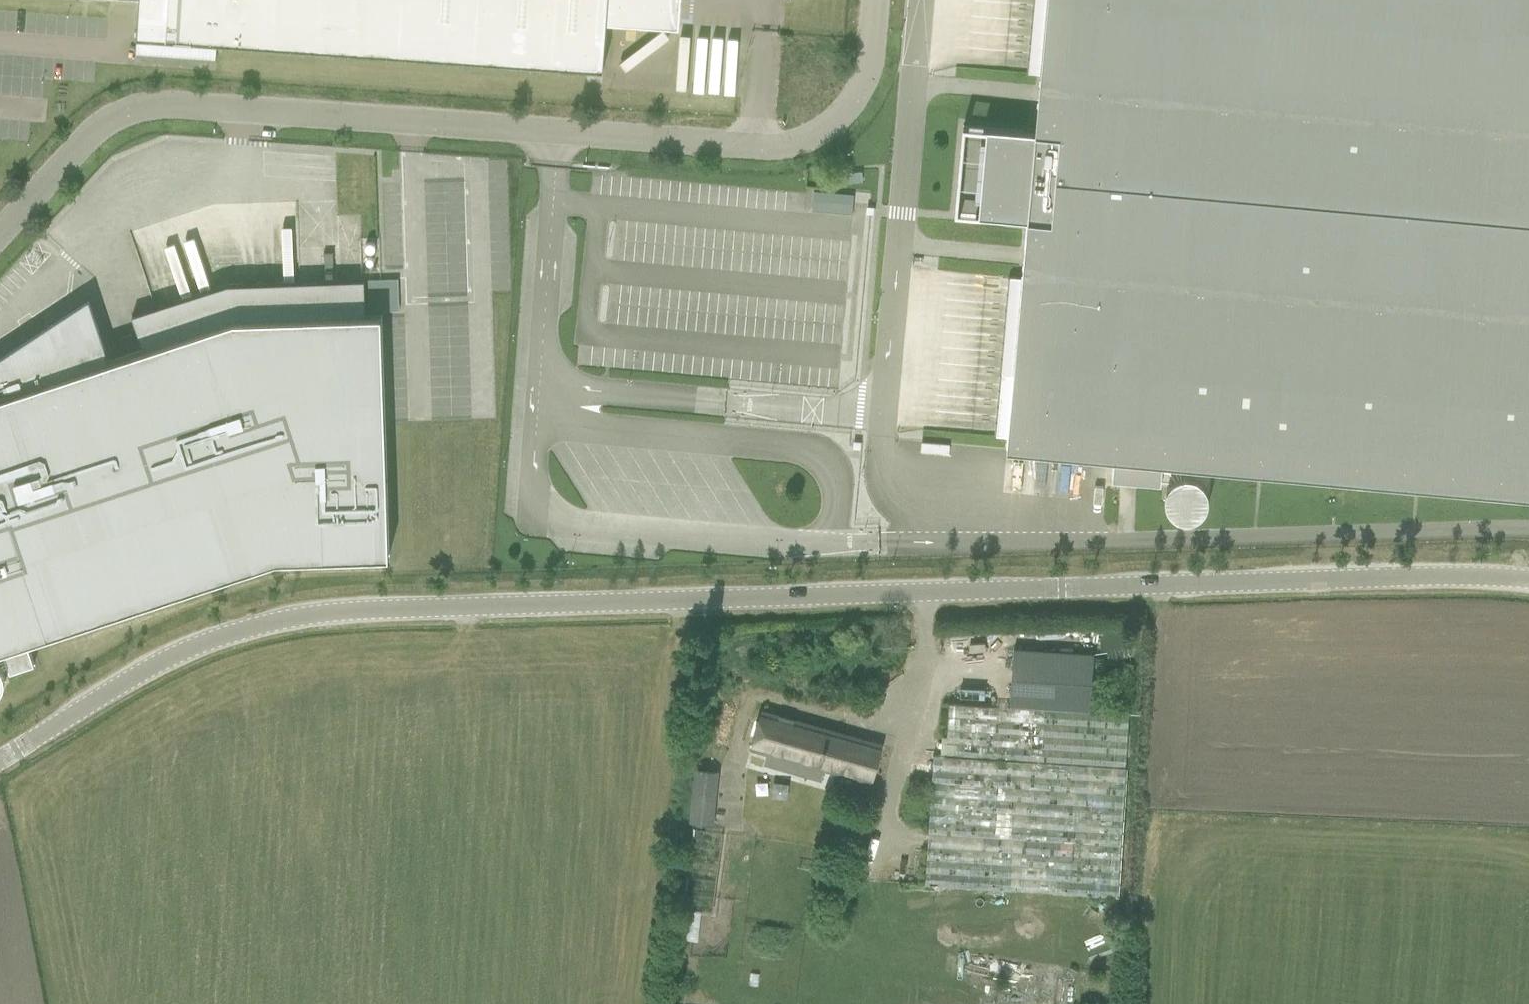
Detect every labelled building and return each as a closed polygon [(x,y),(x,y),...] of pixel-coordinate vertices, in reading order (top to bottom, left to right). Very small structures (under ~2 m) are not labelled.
[(138,35),(603,68),(608,0),(140,0),(138,35)] [(955,213),(1027,219),(1006,448),(1114,458),(1112,483),(1160,487),(1162,463),(1528,496),(1528,0),(1047,0),(1035,131),(963,125),(955,213)] [(682,89),(743,91),(745,37),(684,35),(682,89)] [(846,174),(846,183),(862,183),(862,173),(846,174)] [(851,195),(810,191),(808,212),(849,216),(851,195)] [(110,361),(89,298),(0,357),(0,651),(2,650),(10,673),(34,665),(27,642),(276,559),(389,556),(381,315),(366,315),(364,279),(228,284),(132,315),(144,350),(110,361)] [(1117,895),(1128,714),(1090,712),(1094,654),(1014,649),(1010,707),(949,702),(946,740),(934,739),(925,883),(1117,895)] [(761,710),(750,748),(871,783),(882,744),(761,710)] [(694,804),(713,806),(717,772),(696,770),(691,821),(693,821),(694,819),(693,819),(694,804)]
